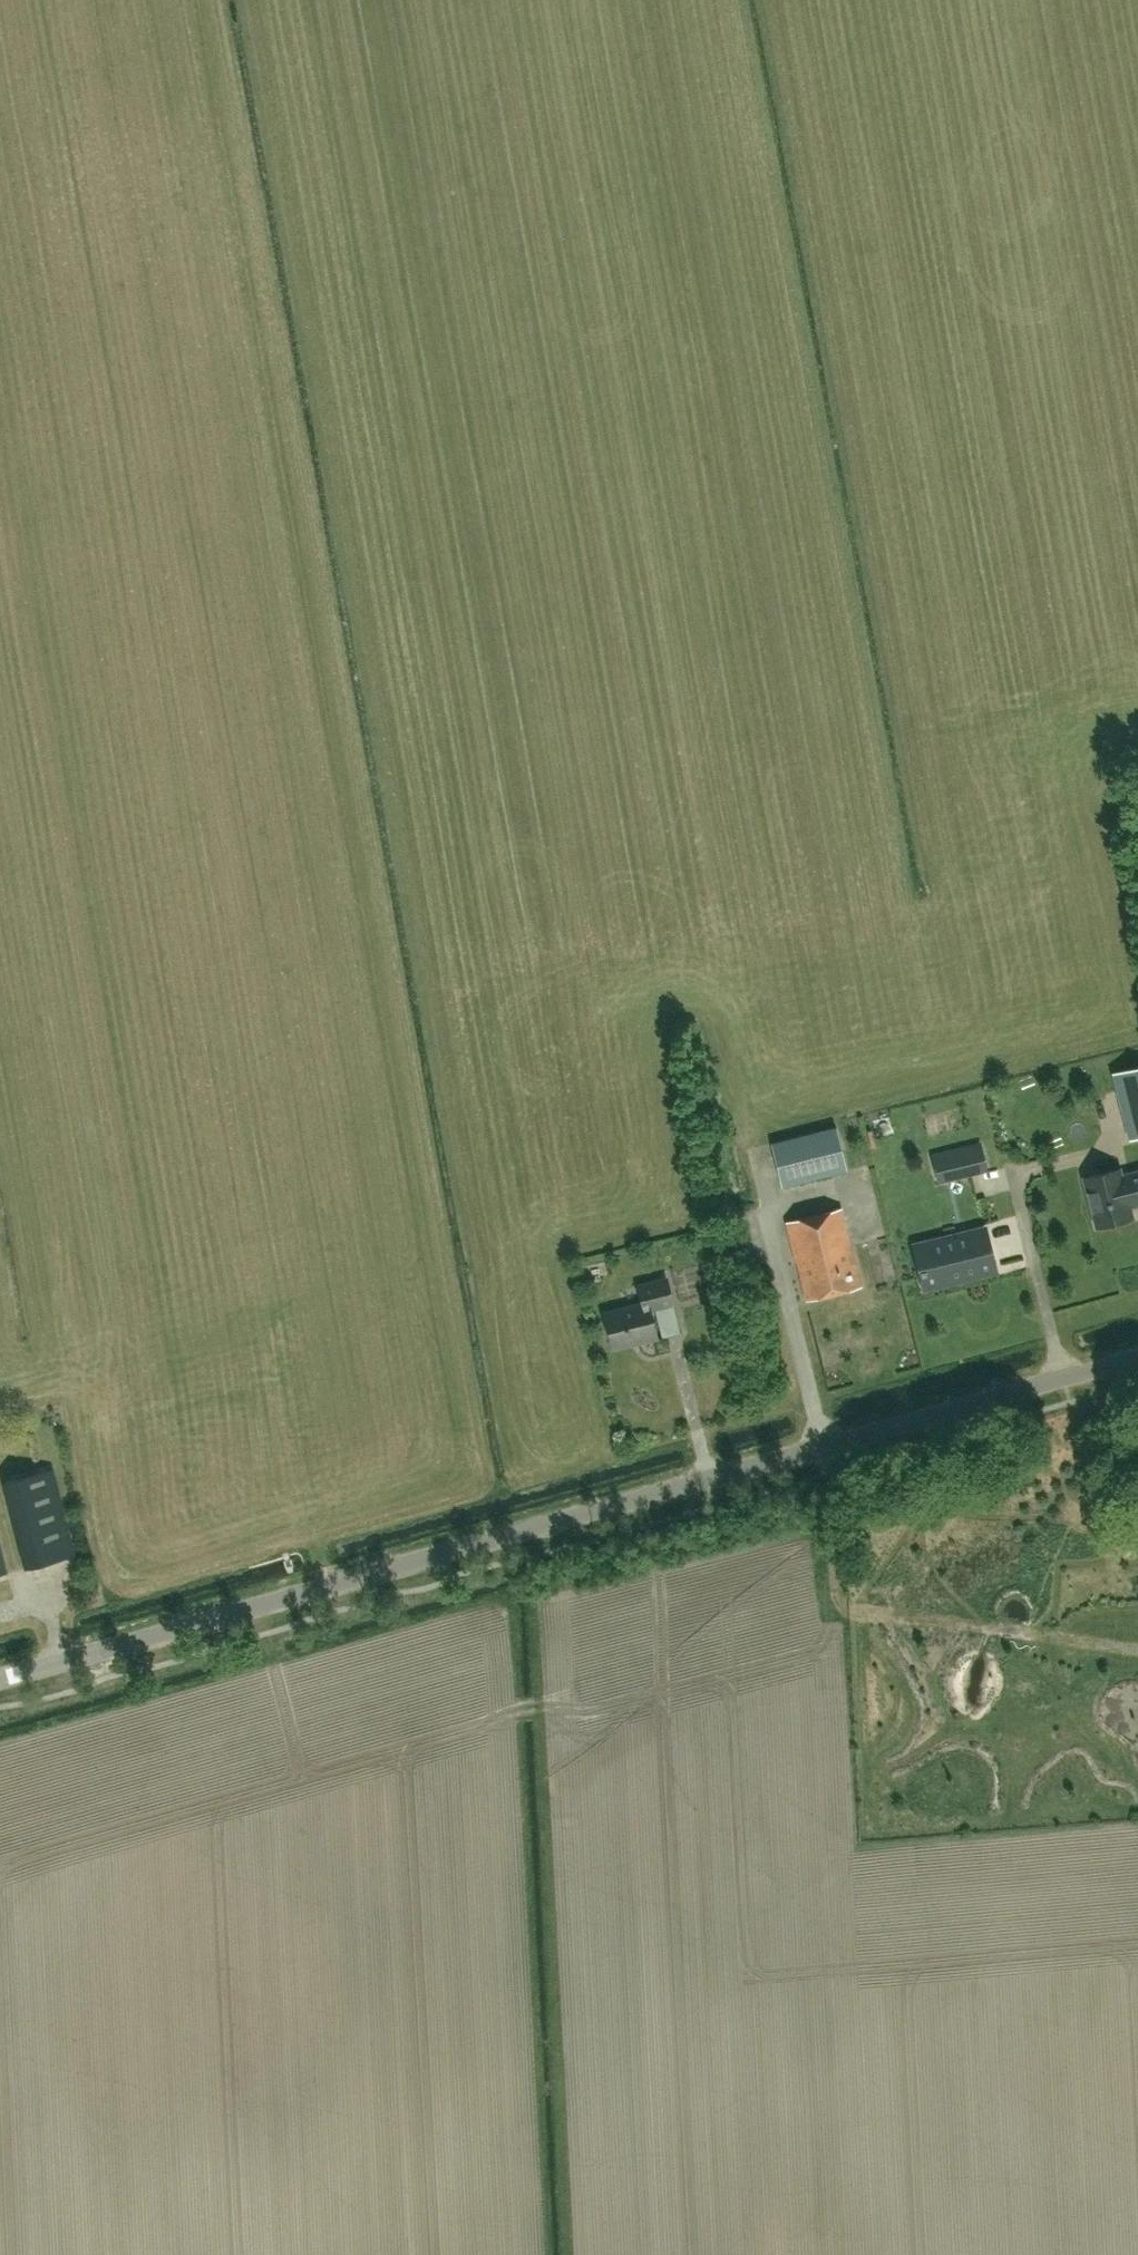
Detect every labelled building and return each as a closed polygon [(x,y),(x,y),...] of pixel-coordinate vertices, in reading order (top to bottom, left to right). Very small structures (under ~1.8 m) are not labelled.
[(1113,1074),(1130,1139),(1137,1136),(1137,1067),(1113,1074)] [(847,1170),(836,1127),(771,1143),(782,1187),(847,1170)] [(939,1181),(986,1169),(980,1145),(933,1157),(939,1181)] [(1097,1226),(1131,1217),(1127,1204),(1137,1202),(1137,1204),(1137,1171),(1120,1176),(1119,1169),(1085,1178),(1097,1226)] [(841,1208),(792,1221),(786,1222),(796,1262),(797,1261),(807,1300),(861,1286),(851,1245),(850,1245),(841,1208)] [(994,1266),(985,1228),(914,1246),(925,1288),(968,1277),(967,1273),(994,1266)] [(604,1313),(613,1347),(641,1340),(641,1342),(657,1338),(650,1310),(673,1305),(667,1278),(638,1285),(643,1304),(604,1313)] [(52,1469),(7,1481),(29,1567),(74,1555),(52,1469)]
